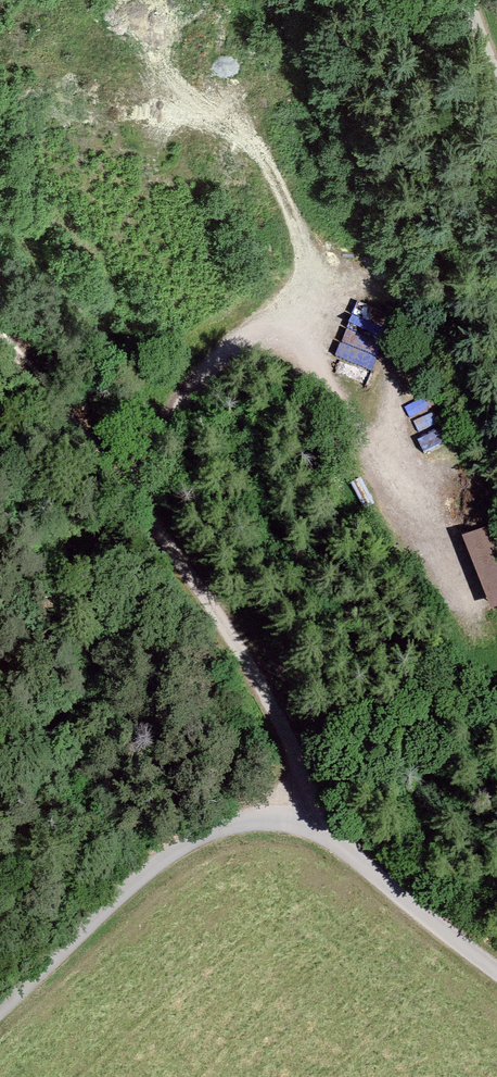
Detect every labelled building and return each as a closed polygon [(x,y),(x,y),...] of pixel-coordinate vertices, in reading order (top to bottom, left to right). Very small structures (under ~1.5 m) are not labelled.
[(347,328),(337,355),(375,369),(384,342),(347,328)] [(467,536),(492,605),(496,603),(496,525),(467,536)]
